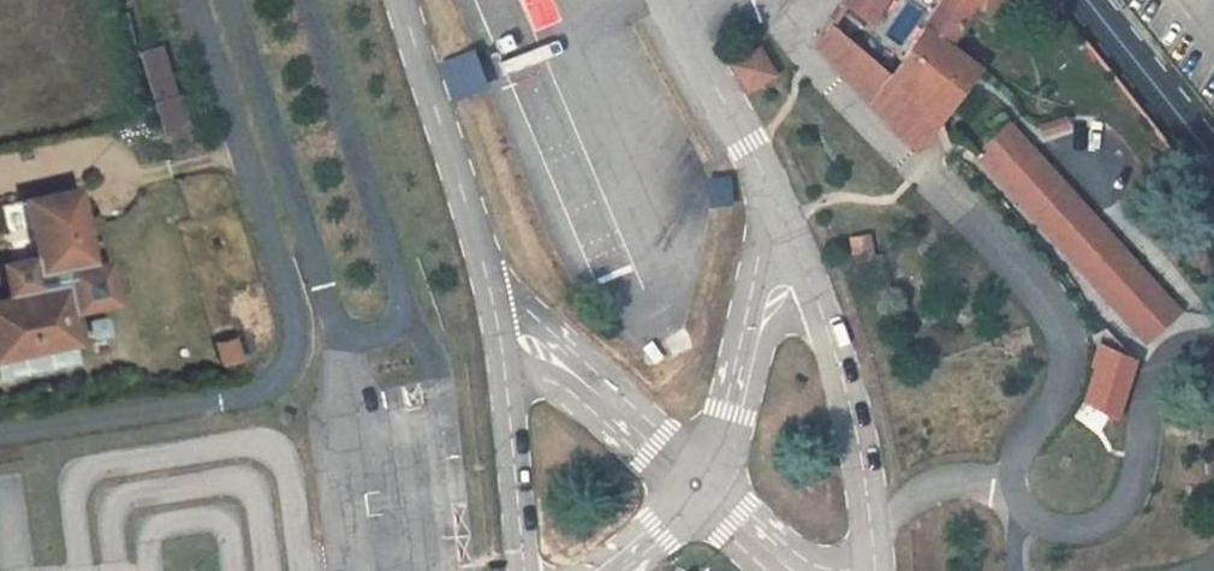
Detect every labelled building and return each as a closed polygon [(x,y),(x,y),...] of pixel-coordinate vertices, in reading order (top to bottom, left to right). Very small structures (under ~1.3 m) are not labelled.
[(841,2),(870,24),(886,0),(841,0),(841,2)] [(913,39),(962,89),(977,69),(947,46),(980,5),(997,21),(1016,0),(939,0),(913,39)] [(925,141),(939,118),(891,72),(833,15),(817,39),(925,141)] [(891,72),(939,118),(962,89),(913,39),(891,72)] [(136,52),(164,141),(191,132),(163,43),(136,52)] [(756,44),(729,64),(747,91),(775,74),(756,44)] [(438,59),(452,98),(484,86),(470,47),(438,59)] [(1180,311),(1009,124),(974,157),(1143,345),(1180,311)] [(29,194),(40,246),(45,245),(48,260),(38,262),(13,297),(14,304),(0,307),(0,364),(80,347),(73,317),(81,315),(112,272),(97,275),(78,184),(29,194)] [(870,236),(851,239),(855,257),(873,254),(870,236)] [(38,262),(7,269),(13,297),(38,262)] [(119,307),(112,272),(81,315),(119,307)] [(1099,347),(1133,364),(1102,329),(1094,335),(1099,347)] [(1133,364),(1099,347),(1083,397),(1117,420),(1133,364)]
